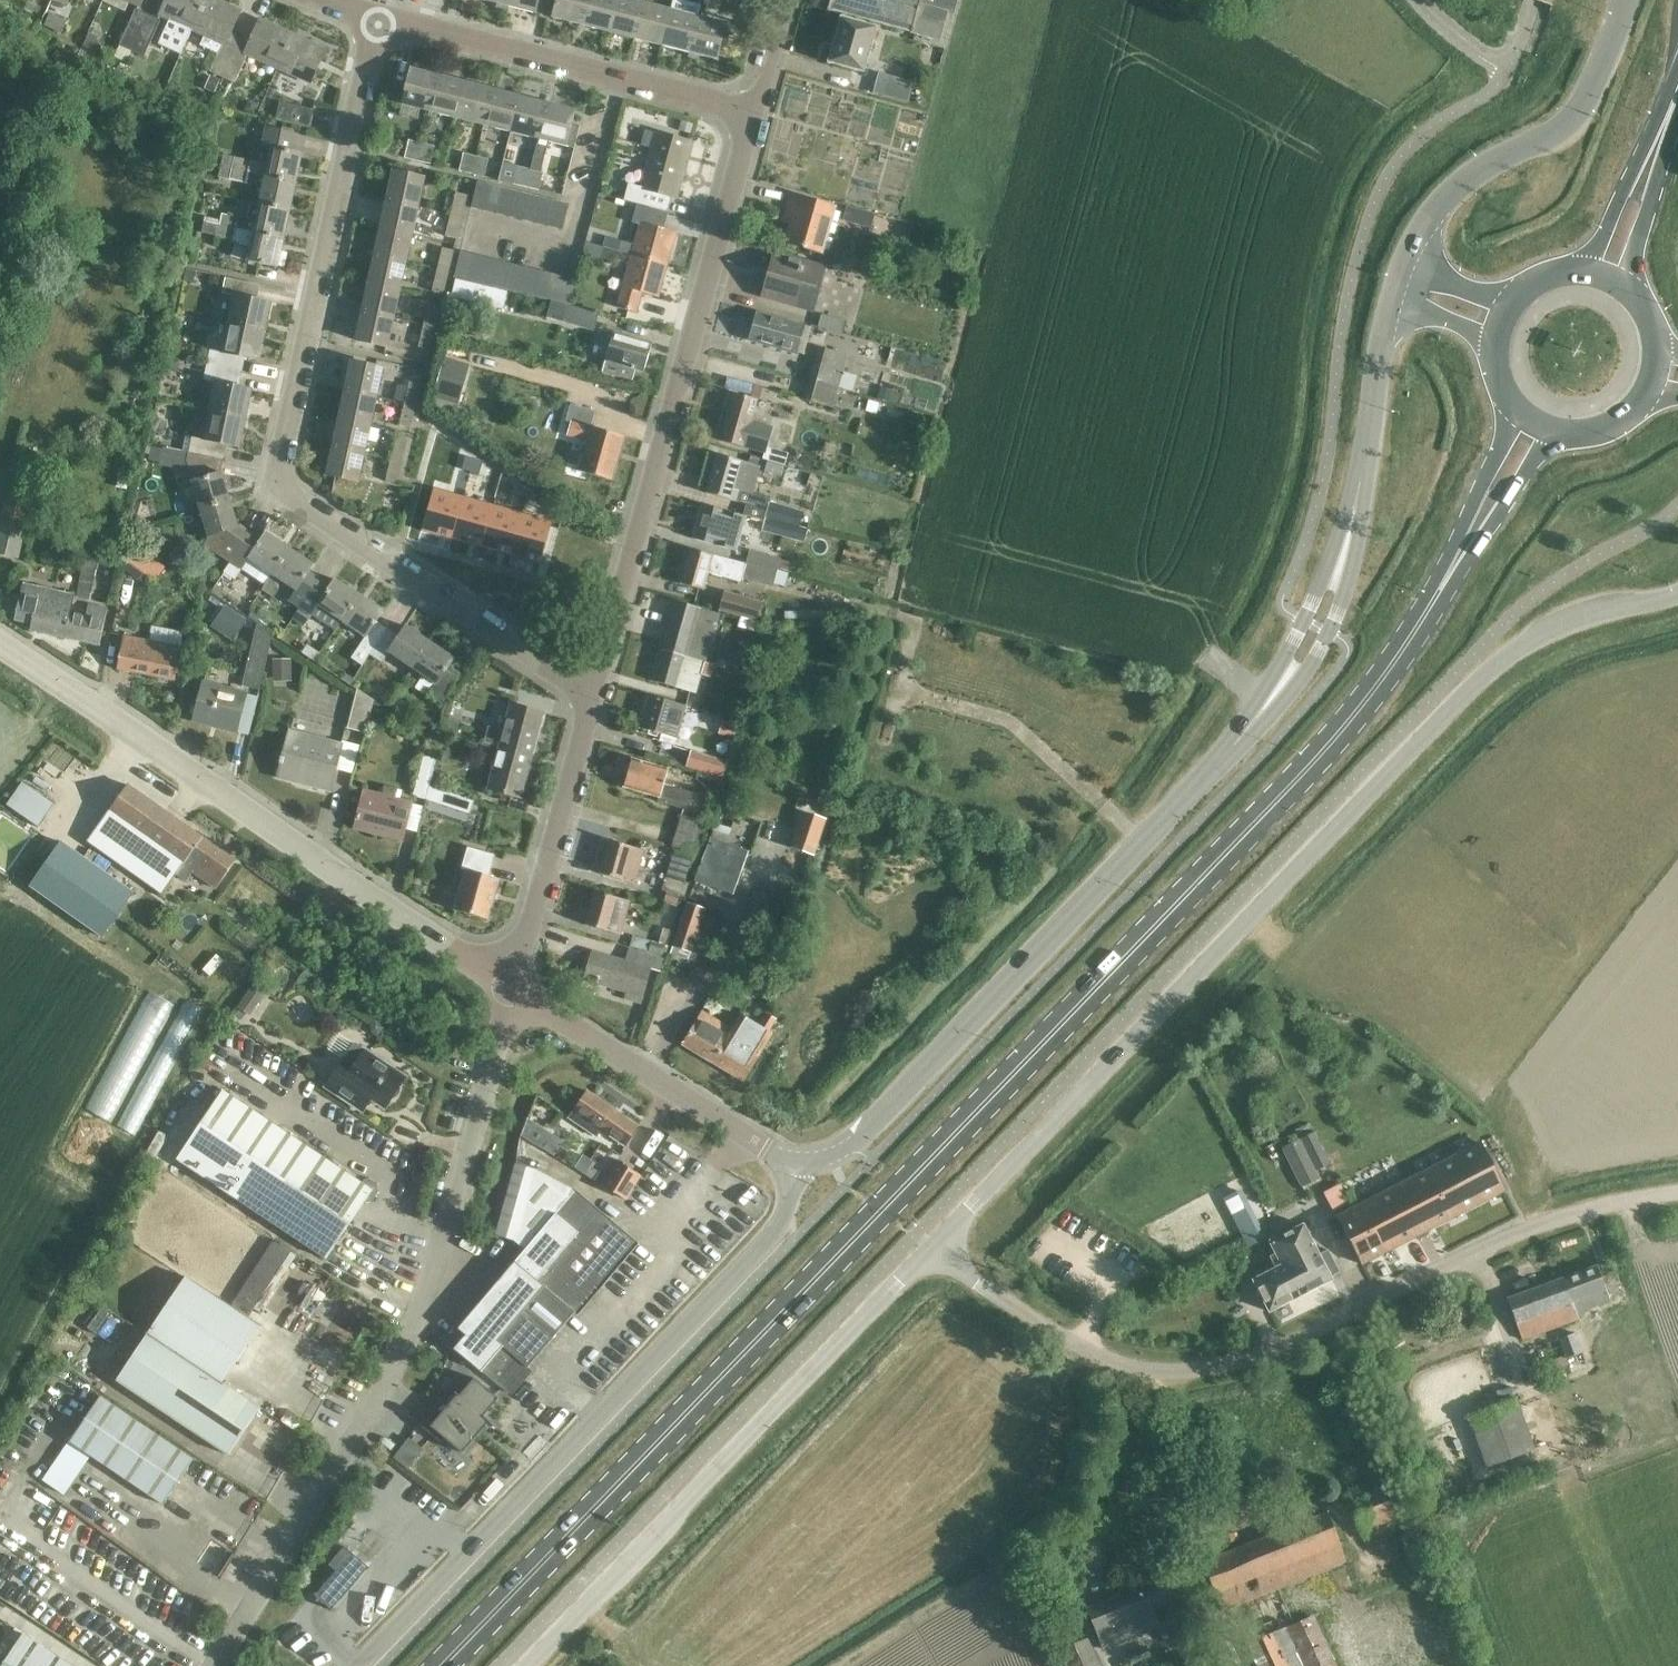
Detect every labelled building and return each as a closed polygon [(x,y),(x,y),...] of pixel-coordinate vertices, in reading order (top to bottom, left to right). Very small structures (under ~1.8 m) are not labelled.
[(191,29),(205,0),(165,0),(159,14),(169,19),(158,43),(180,53),(191,29)] [(191,29),(203,35),(199,45),(217,53),(208,71),(221,77),(239,37),(229,33),(239,11),(215,0),(205,0),(191,29)] [(506,5),(534,12),(537,0),(507,0),(506,5)] [(579,25),(585,0),(556,0),(551,17),(579,25)] [(606,31),(614,0),(585,0),(579,25),(606,31)] [(642,3),(629,0),(614,0),(606,31),(633,38),(642,3)] [(826,10),(939,41),(946,14),(952,15),(956,0),(829,0),(826,10)] [(633,38),(660,45),(669,10),(642,3),(633,38)] [(131,50),(147,14),(134,8),(119,45),(131,50)] [(669,10),(660,45),(687,52),(696,17),(669,10)] [(160,19),(147,14),(131,50),(144,56),(150,43),(160,19)] [(724,24),(696,17),(687,52),(715,59),(724,24)] [(246,53),(277,68),(292,35),(259,19),(249,41),(239,37),(221,77),(233,83),(244,59),(243,58),(246,53)] [(862,74),(874,29),(840,20),(827,64),(862,74)] [(324,49),(292,35),(277,68),(308,82),(324,49)] [(733,49),(722,46),(719,57),(730,59),(733,49)] [(428,111),(437,75),(409,68),(400,104),(428,111)] [(464,82),(437,75),(428,111),(455,118),(464,82)] [(889,77),(884,95),(907,102),(913,83),(889,77)] [(455,118),(482,125),(492,89),(464,82),(455,118)] [(510,132),(519,96),(492,89),(482,125),(510,132)] [(510,132),(536,139),(546,104),(519,96),(510,132)] [(307,128),(311,109),(278,101),(273,121),(307,128)] [(546,104),(536,139),(564,146),(574,111),(546,104)] [(232,156),(230,167),(294,181),(300,153),(291,151),(295,133),(265,126),(261,145),(270,147),(266,163),(248,159),(248,160),(232,156)] [(673,199),(689,142),(656,133),(640,190),(673,199)] [(404,158),(416,160),(420,142),(409,139),(404,158)] [(416,160),(430,163),(434,145),(420,142),(416,160)] [(459,171),(470,173),(475,155),(463,153),(459,171)] [(470,173),(484,176),(488,158),(475,155),(470,173)] [(514,183),(525,186),(529,168),(518,165),(514,183)] [(257,203),(288,209),(294,181),(230,167),(227,178),(243,182),(246,171),(263,175),(257,203)] [(529,168),(525,186),(539,189),(543,171),(529,168)] [(385,199),(417,206),(424,178),(391,171),(385,199)] [(470,208),(483,211),(489,185),(476,182),(470,208)] [(502,189),(489,185),(483,211),(496,214),(502,189)] [(515,192),(502,189),(496,214),(509,217),(515,192)] [(455,192),(450,214),(460,216),(465,195),(455,192)] [(528,195),(515,192),(509,217),(522,220),(528,195)] [(541,198),(528,195),(522,220),(535,224),(541,198)] [(820,253),(833,208),(790,196),(785,211),(794,214),(785,243),(820,253)] [(554,201),(541,198),(535,224),(548,227),(554,201)] [(379,227),(411,234),(417,206),(385,199),(379,227)] [(567,205),(554,201),(548,227),(561,230),(567,205)] [(220,213),(218,224),(282,238),(288,209),(257,203),(253,220),(220,213)] [(460,216),(450,214),(444,236),(454,238),(460,216)] [(239,243),(248,245),(245,260),(276,267),(282,238),(218,224),(217,225),(202,221),(200,232),(231,239),(239,243)] [(629,255),(666,265),(675,233),(638,223),(629,255)] [(373,255),(405,262),(411,234),(379,227),(373,255)] [(607,237),(604,248),(618,252),(621,240),(607,237)] [(442,248),(436,269),(447,272),(452,250),(442,248)] [(616,261),(618,252),(604,248),(601,257),(616,261)] [(453,275),(466,279),(472,254),(459,251),(453,275)] [(813,288),(820,266),(774,253),(761,297),(794,306),(801,284),(813,288)] [(466,279),(479,282),(485,257),(472,254),(466,279)] [(405,262),(373,255),(367,283),(399,290),(405,262)] [(666,265),(629,255),(614,307),(635,313),(640,293),(656,298),(666,265)] [(498,261),(485,257),(479,282),(492,285),(498,261)] [(511,264),(498,261),(492,285),(505,288),(511,264)] [(524,267),(511,264),(505,288),(518,291),(524,267)] [(537,270),(524,267),(518,291),(531,295),(537,270)] [(447,272),(436,269),(431,291),(441,294),(447,272)] [(550,273),(537,270),(531,295),(544,298),(550,273)] [(563,277),(550,273),(544,298),(557,301),(563,277)] [(575,280),(563,277),(557,301),(568,304),(575,280)] [(226,323),(263,332),(269,303),(256,300),(259,285),(224,278),(221,293),(232,295),(226,323)] [(361,312),(393,319),(399,290),(367,283),(361,312)] [(427,303),(422,325),(433,327),(439,306),(427,303)] [(592,331),(597,314),(565,306),(561,323),(592,331)] [(821,328),(825,315),(798,308),(795,321),(821,328)] [(393,319),(361,312),(354,340),(387,347),(393,319)] [(806,340),(810,329),(756,313),(748,340),(797,354),(801,339),(806,340)] [(205,365),(240,372),(243,358),(256,360),(263,332),(226,323),(220,352),(209,349),(205,365)] [(428,349),(433,327),(422,325),(417,346),(428,349)] [(642,372),(650,343),(612,333),(604,362),(642,372)] [(819,348),(810,380),(838,388),(847,355),(819,348)] [(349,361),(343,390),(375,397),(381,369),(349,361)] [(445,364),(435,398),(455,404),(465,369),(445,364)] [(240,372),(205,365),(202,380),(213,382),(207,410),(244,418),(250,389),(237,387),(240,372)] [(832,408),(838,388),(810,380),(804,400),(832,408)] [(409,382),(404,404),(414,406),(419,384),(409,382)] [(337,418),(369,425),(375,397),(343,390),(337,418)] [(762,454),(760,459),(784,466),(788,455),(765,448),(771,429),(750,423),(756,400),(731,393),(717,441),(762,454)] [(414,406),(404,404),(398,425),(408,428),(414,406)] [(611,482),(623,437),(588,427),(593,412),(569,405),(564,421),(569,422),(565,436),(577,439),(575,446),(583,449),(576,472),(611,482)] [(244,418),(207,410),(201,439),(190,437),(186,452),(221,459),(224,444),(237,447),(244,418)] [(337,418),(331,446),(362,453),(369,425),(337,418)] [(395,437),(390,459),(400,462),(406,440),(395,437)] [(362,453),(331,446),(324,474),(356,481),(362,453)] [(197,509),(228,500),(220,473),(218,473),(221,459),(186,452),(185,460),(191,480),(189,481),(197,509)] [(705,495),(737,503),(740,492),(750,495),(758,466),(715,455),(705,495)] [(465,456),(461,469),(470,472),(473,459),(465,456)] [(395,484),(400,462),(390,459),(384,481),(395,484)] [(473,459),(470,472),(479,474),(482,461),(473,459)] [(34,481),(11,475),(0,515),(0,528),(21,533),(34,481)] [(520,483),(517,496),(525,498),(529,485),(520,483)] [(529,485),(525,498),(534,501),(538,488),(529,485)] [(425,520),(422,530),(451,539),(463,497),(433,489),(425,520)] [(463,497),(451,539),(480,546),(481,547),(492,505),(463,497)] [(228,500),(197,509),(206,537),(208,536),(212,551),(228,562),(246,535),(233,527),(237,528),(228,500)] [(801,511),(768,501),(764,515),(798,525),(801,511)] [(733,552),(743,518),(760,522),(764,508),(745,502),(740,517),(702,506),(692,540),(733,552)] [(492,505),(481,547),(508,554),(510,555),(521,513),(492,505)] [(521,513),(510,555),(538,563),(540,563),(551,522),(521,513)] [(782,535),(785,523),(765,516),(761,529),(782,535)] [(246,535),(228,562),(240,569),(246,560),(270,575),(288,549),(263,533),(257,542),(246,535)] [(165,568),(137,548),(123,567),(139,579),(143,572),(155,581),(165,568)] [(298,608),(315,582),(306,575),(312,565),(288,549),(270,575),(260,590),(270,596),(280,581),(294,590),(287,600),(298,608)] [(772,588),(777,570),(745,562),(744,565),(689,550),(679,586),(702,592),(708,573),(723,577),(724,574),(740,579),(740,580),(772,588)] [(748,552),(745,562),(777,570),(779,560),(748,552)] [(88,600),(97,563),(84,560),(75,597),(88,600)] [(315,582),(298,608),(291,619),(302,626),(316,605),(340,621),(357,595),(333,579),(326,589),(315,582)] [(97,645),(106,609),(86,604),(83,617),(68,613),(71,596),(21,585),(13,620),(30,623),(29,629),(97,645)] [(762,604),(723,594),(718,614),(757,624),(762,604)] [(368,655),(385,629),(374,621),(381,611),(357,595),(340,621),(362,636),(348,657),(361,665),(368,655)] [(694,695),(716,615),(675,603),(652,683),(694,695)] [(261,679),(271,634),(255,623),(243,675),(261,679)] [(410,668),(427,642),(403,626),(397,636),(385,629),(368,655),(380,663),(387,652),(410,668)] [(172,680),(179,648),(123,636),(116,669),(172,680)] [(427,642),(410,668),(434,683),(427,694),(440,703),(457,677),(446,669),(453,659),(427,642)] [(234,731),(244,694),(202,683),(192,719),(234,731)] [(363,732),(371,702),(356,691),(346,727),(363,732)] [(674,740),(684,708),(648,697),(639,730),(674,740)] [(483,743),(498,747),(531,756),(543,713),(510,704),(502,732),(487,728),(483,743)] [(327,789),(339,745),(287,732),(277,770),(296,775),(295,781),(327,789)] [(531,756),(498,747),(486,790),(520,799),(531,756)] [(720,779),(724,764),(689,754),(684,768),(720,779)] [(426,793),(434,760),(421,756),(412,790),(426,793)] [(630,759),(623,787),(658,797),(657,802),(686,810),(691,792),(661,784),(665,769),(630,759)] [(214,887),(233,862),(126,784),(86,839),(161,894),(176,874),(183,879),(190,870),(214,887)] [(399,841),(410,803),(362,790),(353,822),(373,827),(371,834),(399,841)] [(803,813),(792,846),(813,853),(823,820),(803,813)] [(709,838),(695,880),(732,893),(747,851),(710,838),(709,838)] [(60,841),(28,885),(102,937),(133,892),(60,841)] [(633,886),(642,852),(608,843),(599,877),(633,886)] [(487,921),(498,880),(488,878),(494,855),(466,847),(460,870),(463,871),(452,912),(487,921)] [(684,896),(688,883),(666,877),(662,890),(684,896)] [(761,926),(772,895),(754,889),(744,920),(761,926)] [(618,937),(628,902),(595,892),(584,926),(618,937)] [(691,952),(706,908),(688,902),(673,946),(691,952)] [(658,972),(662,959),(627,949),(623,961),(590,952),(582,981),(625,993),(623,1000),(639,1004),(649,970),(658,972)] [(682,1045),(712,1064),(741,1015),(740,1015),(730,1030),(702,1013),(682,1045)] [(741,1015),(712,1064),(741,1082),(771,1034),(741,1015)] [(377,1055),(375,1057),(365,1050),(358,1059),(348,1053),(326,1086),(350,1103),(358,1090),(384,1107),(390,1099),(393,1098),(396,1096),(398,1093),(399,1089),(399,1085),(404,1077),(390,1067),(392,1064),(377,1055)] [(364,1179),(362,1182),(221,1091),(175,1159),(327,1259),(364,1202),(365,1203),(371,1201),(378,1192),(376,1183),(369,1178),(364,1179)] [(625,1146),(638,1127),(586,1091),(568,1117),(596,1136),(601,1129),(625,1146)] [(1315,1132),(1282,1148),(1301,1186),(1318,1178),(1315,1170),(1330,1163),(1315,1132)] [(1479,1143),(1336,1216),(1361,1264),(1503,1190),(1479,1143)] [(625,1200),(640,1176),(616,1161),(606,1177),(599,1173),(594,1181),(625,1200)] [(464,1334),(452,1347),(503,1393),(573,1314),(578,1318),(639,1245),(574,1192),(535,1169),(515,1163),(495,1234),(516,1240),(526,1249),(494,1287),(458,1328),(464,1334)] [(1249,1246),(1262,1239),(1243,1203),(1230,1210),(1249,1246)] [(1318,1254),(1302,1224),(1268,1241),(1281,1265),(1252,1280),(1268,1311),(1331,1279),(1329,1276),(1338,1272),(1327,1249),(1318,1254)] [(290,1252),(272,1240),(231,1305),(248,1316),(290,1252)] [(1576,1313),(1608,1301),(1595,1267),(1508,1300),(1523,1340),(1578,1319),(1576,1313)] [(259,1408),(223,1383),(260,1327),(184,1277),(116,1380),(228,1455),(259,1408)] [(1576,1331),(1559,1338),(1566,1357),(1583,1351),(1576,1331)] [(457,1394),(429,1426),(462,1453),(489,1421),(483,1416),(498,1398),(473,1377),(458,1395),(457,1394)] [(193,1459),(99,1396),(69,1441),(162,1504),(193,1459)] [(1488,1468),(1533,1451),(1514,1400),(1468,1416),(1488,1468)] [(1439,1457),(1470,1445),(1464,1429),(1433,1441),(1439,1457)] [(1203,1563),(1215,1595),(1222,1612),(1346,1564),(1327,1514),(1203,1563)] [(340,1566),(315,1596),(316,1596),(323,1603),(331,1609),(368,1567),(359,1559),(343,1546),(332,1559),(340,1566)] [(1176,1617),(1194,1610),(1179,1572),(1087,1609),(1103,1650),(1158,1628),(1152,1611),(1170,1603),(1176,1617)] [(1314,1614),(1263,1636),(1276,1665),(1336,1665),(1314,1614)] [(0,1665),(74,1665),(22,1632),(0,1665)] [(1086,1639),(1062,1649),(1069,1665),(1096,1665),(1086,1639)]
